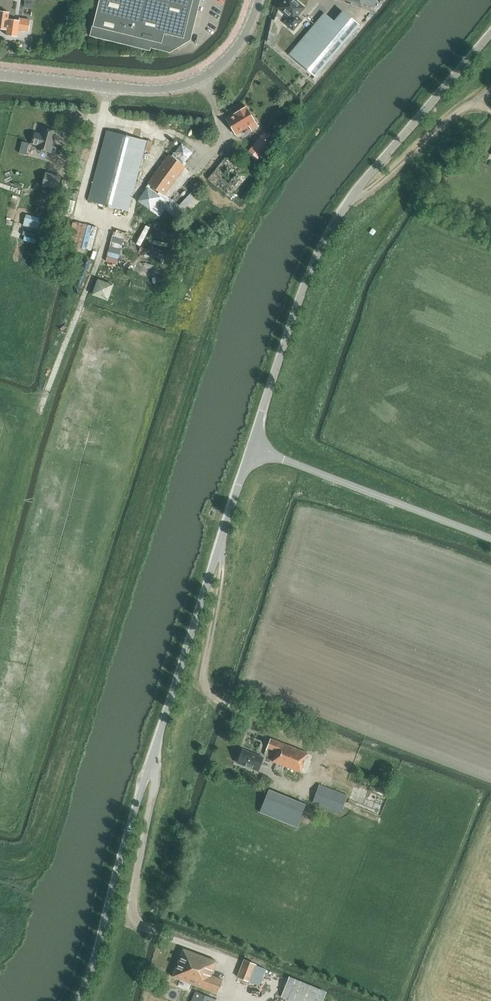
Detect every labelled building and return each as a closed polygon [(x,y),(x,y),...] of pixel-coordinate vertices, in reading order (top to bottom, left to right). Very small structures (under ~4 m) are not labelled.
[(161,2),(153,0),(99,0),(94,23),(93,23),(90,36),(150,51),(151,48),(170,53),(191,40),(200,0),(161,0),(161,2)] [(304,8),(295,0),(285,0),(279,8),(290,18),(285,24),(293,31),(302,20),(297,16),(304,8)] [(7,31),(6,35),(17,37),(19,30),(29,31),(31,20),(20,18),(19,21),(9,19),(10,13),(0,11),(0,30),(7,31)] [(315,77),(359,25),(342,11),(333,21),(324,13),(289,54),(315,77)] [(247,107),(227,120),(236,135),(249,128),(252,132),(259,127),(247,107)] [(56,132),(43,128),(41,135),(35,133),(32,144),(38,145),(37,149),(51,153),(56,132)] [(107,130),(89,200),(128,211),(147,141),(107,130)] [(264,133),(250,152),(262,160),(275,141),(264,133)] [(148,184),(149,185),(137,201),(160,217),(165,210),(179,223),(203,197),(195,189),(179,205),(173,199),(172,200),(165,195),(185,166),(183,164),(192,152),(182,144),(172,156),(169,155),(164,162),(166,152),(159,147),(151,145),(143,176),(151,178),(153,169),(158,170),(148,184)] [(215,192),(219,188),(230,197),(231,196),(238,201),(243,195),(236,189),(249,174),(234,161),(233,162),(226,157),(208,179),(205,183),(215,192)] [(45,174),(42,186),(59,190),(62,179),(45,174)] [(27,214),(24,225),(39,229),(42,218),(27,214)] [(26,232),(25,241),(34,241),(35,232),(26,232)] [(91,294),(107,299),(112,285),(96,280),(91,294)] [(267,751),(269,747),(278,751),(274,761),(302,772),(309,754),(281,743),(272,740),(272,739),(271,739),(267,751)] [(259,770),(265,757),(244,748),(239,762),(259,770)] [(313,802),(341,813),(348,796),(320,785),(313,802)] [(307,804),(269,789),(260,811),(298,826),(307,804)] [(184,949),(173,977),(217,994),(223,980),(212,976),(217,962),(184,949)] [(245,960),(238,977),(260,986),(266,969),(245,960)] [(282,997),(291,1000),(323,1000),(327,993),(289,978),(282,997)] [(195,991),(191,1000),(215,1000),(216,1000),(195,991)]
